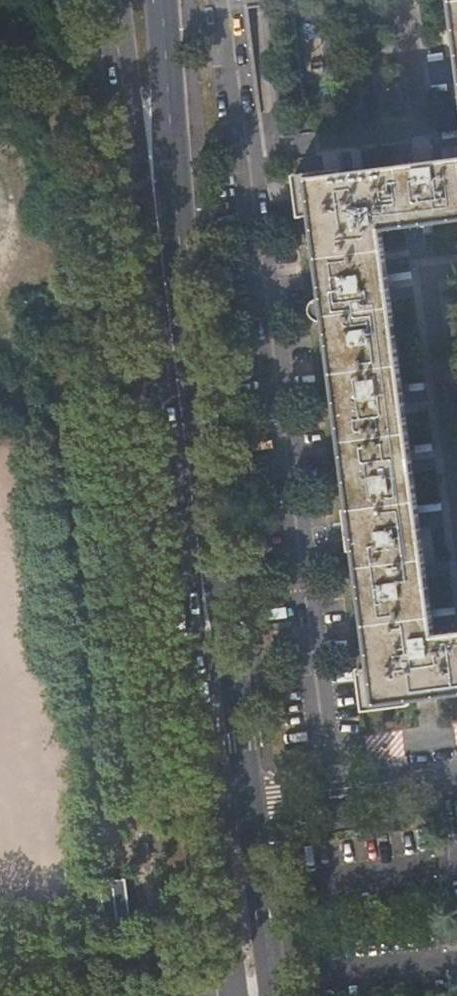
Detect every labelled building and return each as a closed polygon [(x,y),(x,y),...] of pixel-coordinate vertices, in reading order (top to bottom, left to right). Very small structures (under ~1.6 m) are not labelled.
[(428,162),(383,168),(339,175),(339,169),(330,171),(294,175),(299,217),(310,216),(320,297),(318,298),(317,299),(316,300),(314,302),(313,304),(313,306),(312,307),(312,309),(313,312),(313,313),(315,316),(316,316),(318,318),(319,318),(321,319),(323,319),(348,509),(344,509),(346,522),(350,521),(352,537),(348,537),(350,550),(354,549),(369,667),(358,668),(363,710),(409,704),(409,700),(456,693),(456,632),(431,635),(418,534),(407,448),(396,367),(386,285),(378,228),(456,218),(456,158),(428,162)] [(391,294),(411,295),(413,276),(392,275),(391,294)] [(424,381),(405,385),(408,403),(428,399),(424,381)] [(415,470),(436,467),(432,443),(412,446),(415,470)]
